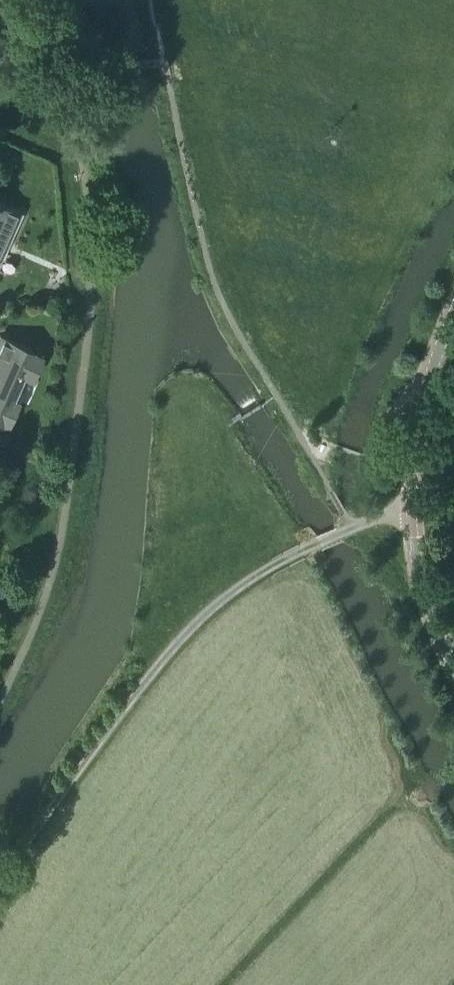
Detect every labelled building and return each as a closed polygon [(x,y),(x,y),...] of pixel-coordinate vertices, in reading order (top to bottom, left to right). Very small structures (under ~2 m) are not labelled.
[(19,212),(0,204),(0,254),(19,212)] [(2,422),(2,421),(8,423),(17,402),(12,398),(23,374),(32,378),(41,356),(33,352),(1,337),(0,338),(0,422),(2,422)]
